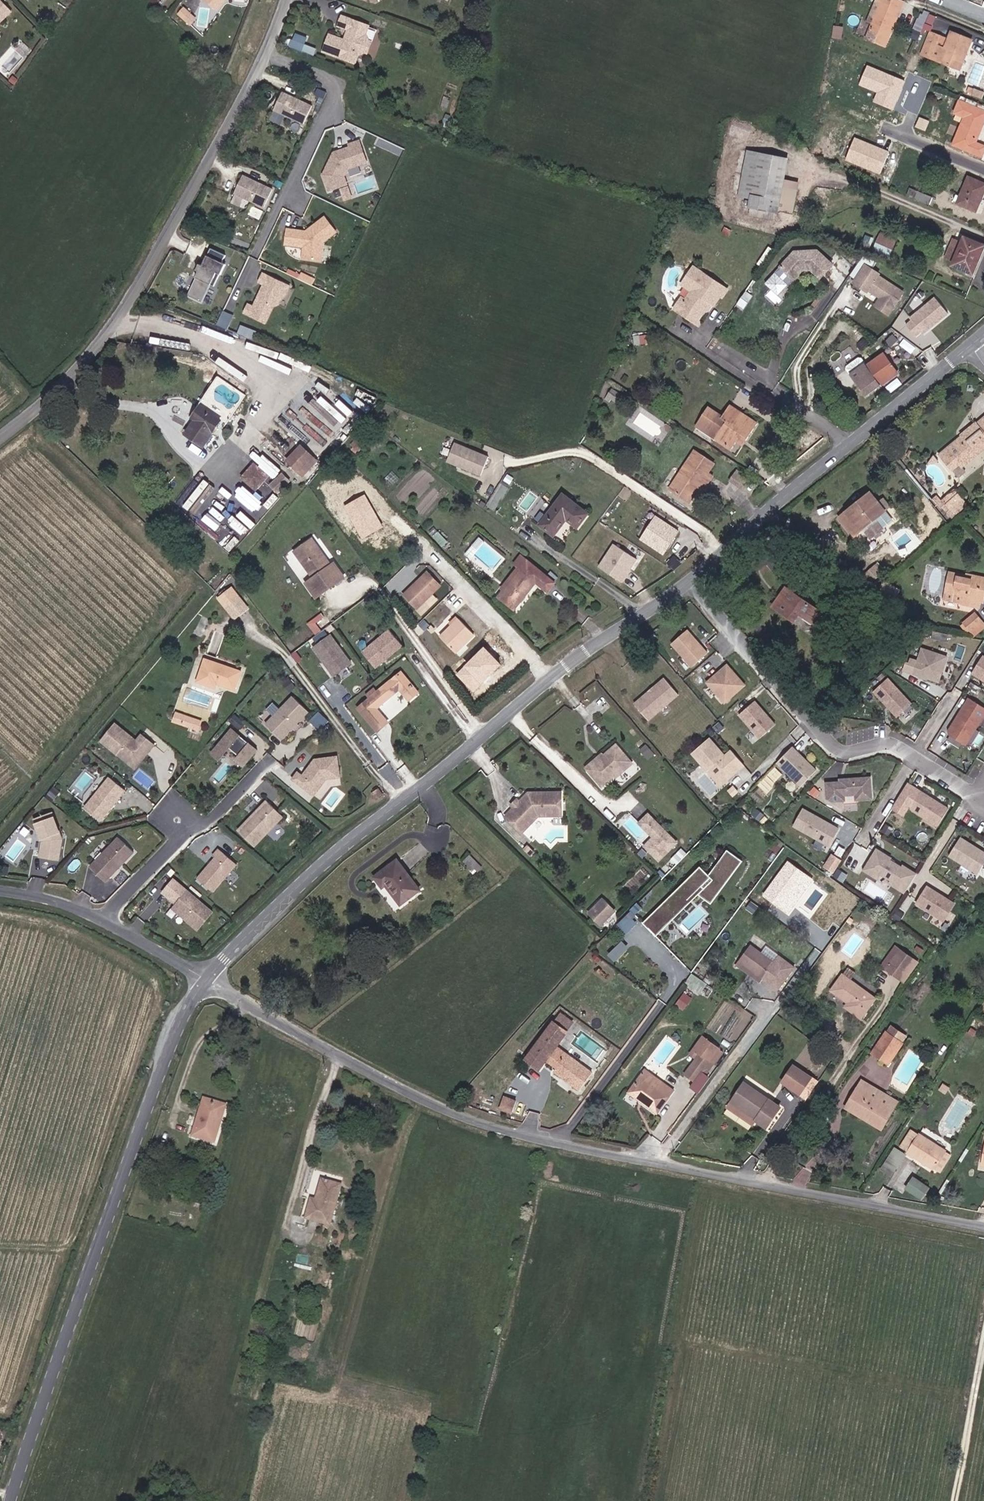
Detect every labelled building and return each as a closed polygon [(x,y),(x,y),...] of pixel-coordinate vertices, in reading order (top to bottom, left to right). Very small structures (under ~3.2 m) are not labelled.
[(3,0),(0,0),(0,16),(10,7),(3,0)] [(223,0),(205,0),(217,9),(223,0)] [(899,0),(876,0),(867,22),(872,24),(866,39),(877,44),(880,37),(885,39),(899,10),(902,2),(899,0)] [(192,16),(183,7),(178,12),(187,21),(192,16)] [(337,35),(331,38),(319,34),(314,49),(349,62),(351,57),(362,50),(365,40),(360,33),(364,23),(337,13),(333,25),(336,26),(337,35)] [(950,33),(946,40),(929,33),(920,55),(948,66),(949,64),(956,67),(961,56),(964,56),(970,41),(950,33)] [(948,66),(958,70),(964,56),(961,56),(956,67),(949,64),(948,66)] [(905,80),(867,65),(858,87),(876,94),(873,102),(893,110),(905,80)] [(304,121),(312,103),(282,89),(274,107),(304,121)] [(983,119),(983,110),(959,100),(954,112),(965,117),(954,144),(980,156),(983,147),(983,146),(975,142),(983,119)] [(930,131),(934,123),(921,118),(918,126),(930,131)] [(349,164),(367,158),(360,137),(351,141),(352,144),(335,149),(336,153),(334,158),(331,157),(325,171),(330,187),(348,180),(345,173),(349,164)] [(889,151),(855,137),(845,160),(880,174),(889,151)] [(745,204),(753,205),(761,158),(753,157),(745,204)] [(795,165),(761,158),(753,205),(752,213),(784,220),(795,165)] [(274,186),(244,172),(235,190),(265,204),(274,186)] [(983,196),(983,185),(970,179),(962,198),(958,196),(955,203),(978,212),(983,196)] [(932,207),(935,199),(921,194),(918,201),(932,207)] [(325,238),(337,228),(326,213),(315,222),(315,224),(312,226),(311,225),(307,228),(289,225),(287,241),(305,243),(304,255),(322,257),(325,238)] [(854,224),(851,231),(864,236),(867,229),(854,224)] [(861,245),(864,236),(851,231),(848,240),(861,245)] [(873,248),(890,256),(898,239),(881,231),(873,248)] [(204,298),(212,280),(213,281),(219,269),(223,270),(228,260),(224,258),(228,251),(213,244),(205,261),(202,260),(199,266),(201,267),(198,273),(199,274),(191,292),(204,298)] [(983,256),(962,248),(959,256),(954,270),(952,276),(974,285),(983,256)] [(952,253),(946,267),(954,270),(959,256),(952,253)] [(810,259),(788,265),(776,281),(791,290),(800,277),(807,276),(821,283),(829,267),(810,259)] [(698,322),(708,307),(707,303),(710,300),(716,304),(729,288),(696,265),(684,283),(694,289),(687,299),(687,301),(681,310),(698,322)] [(861,271),(874,280),(875,278),(862,269),(861,271)] [(267,319),(275,303),(280,301),(283,294),(281,289),(286,280),(265,270),(261,278),(266,281),(261,291),(263,292),(261,295),(259,295),(255,303),(250,301),(246,309),(267,319)] [(898,297),(874,280),(861,271),(850,287),(853,289),(854,287),(865,293),(891,307),(898,297)] [(288,292),(293,283),(286,280),(281,289),(283,294),(288,292)] [(854,287),(853,289),(863,295),(865,293),(854,287)] [(681,310),(687,301),(687,299),(683,296),(676,307),(681,310)] [(947,315),(933,297),(909,316),(912,320),(906,325),(915,336),(921,331),(923,334),(947,315)] [(858,359),(865,354),(861,349),(858,348),(846,357),(849,365),(858,359)] [(898,372),(886,354),(871,364),(884,382),(898,372)] [(867,358),(861,362),(858,359),(849,365),(856,376),(867,392),(884,382),(871,364),(867,358)] [(199,439),(220,414),(202,400),(183,427),(199,439)] [(732,448),(736,441),(740,436),(745,440),(757,423),(731,407),(724,418),(727,420),(716,438),(732,448)] [(966,437),(950,451),(961,464),(964,466),(983,449),(983,432),(976,423),(964,434),(966,437)] [(950,451),(966,437),(964,434),(962,432),(940,452),(955,469),(961,464),(950,451)] [(369,459),(376,450),(366,443),(359,451),(369,459)] [(487,456),(454,443),(446,461),(479,474),(487,456)] [(278,461),(288,472),(304,457),(295,446),(278,461)] [(697,449),(682,473),(686,476),(677,490),(694,500),(702,487),(700,486),(702,481),(708,485),(715,474),(710,471),(716,461),(697,449)] [(310,463),(304,457),(288,472),(293,478),(310,463)] [(260,474),(248,460),(234,473),(246,487),(260,474)] [(730,479),(739,486),(744,479),(735,472),(730,479)] [(673,487),(677,490),(686,476),(682,473),(673,487)] [(577,525),(587,510),(561,491),(539,523),(554,534),(567,517),(577,525)] [(855,509),(852,505),(837,517),(855,539),(864,532),(871,541),(894,523),(885,513),(890,509),(884,501),(879,505),(870,492),(861,499),(864,502),(855,509)] [(942,502),(944,504),(955,495),(953,492),(942,502)] [(382,527),(365,495),(344,506),(361,538),(382,527)] [(960,501),(955,495),(944,504),(941,507),(945,513),(949,510),(957,504),(960,501)] [(957,504),(949,510),(952,514),(960,508),(957,504)] [(679,530),(655,515),(640,538),(664,553),(679,530)] [(332,565),(313,538),(296,551),(314,578),(306,583),(317,599),(346,578),(335,563),(332,565)] [(828,555),(834,546),(822,538),(816,547),(828,555)] [(636,559),(613,543),(598,566),(622,581),(636,559)] [(524,549),(515,560),(518,562),(522,566),(503,589),(498,596),(514,609),(538,579),(549,587),(558,577),(524,549)] [(518,562),(499,586),(503,589),(522,566),(518,562)] [(885,573),(880,566),(865,578),(870,585),(885,573)] [(983,598),(979,597),(983,578),(950,572),(947,591),(964,594),(963,602),(982,606),(983,598)] [(437,587),(428,579),(414,595),(424,603),(437,587)] [(777,608),(795,619),(800,613),(818,625),(826,612),(789,588),(777,608)] [(242,598),(235,590),(223,599),(229,608),(242,598)] [(315,632),(330,622),(323,612),(308,622),(315,632)] [(974,612),(958,625),(971,640),(983,629),(983,623),(974,612)] [(475,633),(460,619),(442,638),(457,652),(475,633)] [(708,652),(688,629),(670,645),(690,668),(708,652)] [(403,646),(390,630),(363,653),(375,668),(403,646)] [(351,663),(330,635),(313,647),(333,675),(351,663)] [(501,664),(483,647),(456,673),(474,691),(501,664)] [(940,681),(948,656),(923,648),(914,673),(940,681)] [(974,672),(983,679),(983,655),(974,672)] [(240,690),(247,671),(209,656),(200,680),(221,687),(222,683),(240,690)] [(746,685),(727,664),(705,683),(724,705),(746,685)] [(419,699),(402,676),(367,703),(375,713),(401,694),(410,706),(419,699)] [(648,719),(678,693),(664,677),(633,703),(648,719)] [(912,704),(889,678),(874,691),(897,717),(912,704)] [(333,698),(339,694),(330,682),(324,687),(333,698)] [(983,717),(983,707),(970,698),(955,721),(957,722),(956,725),(953,725),(950,730),(950,734),(967,744),(983,717)] [(281,742),(308,715),(294,700),(266,728),(281,742)] [(776,724),(755,701),(740,714),(761,738),(776,724)] [(189,712),(180,708),(177,715),(185,719),(189,712)] [(204,719),(189,712),(185,719),(200,726),(204,719)] [(149,752),(155,745),(142,735),(137,741),(116,723),(102,741),(117,754),(119,751),(130,761),(139,760),(147,750),(149,752)] [(257,752),(233,731),(212,755),(219,762),(230,749),(239,758),(236,761),(243,768),(257,752)] [(745,765),(731,750),(725,756),(710,738),(693,753),(708,771),(709,769),(717,777),(726,778),(736,769),(737,771),(745,765)] [(633,756),(619,741),(591,769),(606,783),(633,756)] [(817,770),(793,746),(777,762),(801,786),(817,770)] [(326,782),(339,780),(337,760),(315,762),(313,765),(313,768),(309,772),(307,773),(302,778),(298,775),(292,781),(313,798),(326,782)] [(721,786),(737,771),(736,769),(726,778),(717,777),(709,769),(708,771),(721,786)] [(708,774),(700,782),(712,794),(720,787),(708,774)] [(100,820),(125,790),(110,777),(85,807),(100,820)] [(871,801),(871,781),(845,781),(845,783),(827,783),(827,798),(833,801),(845,801),(845,796),(856,796),(856,802),(871,802),(871,801)] [(939,826),(950,809),(921,791),(908,783),(891,809),(904,817),(910,808),(939,826)] [(512,805),(503,814),(519,830),(527,823),(527,820),(532,814),(535,815),(558,812),(557,789),(526,791),(517,800),(512,805)] [(253,848),(283,819),(267,803),(237,832),(253,848)] [(838,829),(804,809),(794,826),(829,845),(838,829)] [(59,859),(63,839),(53,812),(35,819),(43,841),(40,856),(59,859)] [(532,814),(527,820),(527,823),(535,815),(532,814)] [(658,862),(675,844),(647,816),(638,825),(652,839),(660,846),(651,855),(658,862)] [(104,881),(134,852),(119,836),(89,865),(104,881)] [(961,838),(949,856),(979,874),(983,865),(983,852),(961,838)] [(660,846),(652,839),(643,848),(651,855),(660,846)] [(700,866),(644,923),(657,936),(707,886),(718,894),(742,860),(727,849),(709,874),(700,866)] [(918,874),(904,866),(903,868),(891,860),(892,858),(878,849),(865,870),(879,879),(882,874),(894,882),(892,885),(906,893),(918,874)] [(212,893),(236,866),(217,850),(212,856),(214,858),(196,879),(212,893)] [(835,872),(843,858),(832,852),(824,866),(835,872)] [(814,879),(787,861),(763,896),(789,914),(814,879)] [(422,890),(401,862),(378,878),(385,887),(388,885),(403,905),(422,890)] [(944,920),(955,903),(948,899),(945,900),(943,898),(944,896),(928,886),(917,904),(944,920)] [(211,913),(186,891),(172,907),(197,929),(211,913)] [(615,912),(603,900),(589,914),(601,925),(615,912)] [(609,952),(615,960),(629,948),(623,940),(609,952)] [(902,947),(897,943),(884,962),(889,965),(902,947)] [(777,961),(755,945),(744,960),(781,988),(798,966),(782,955),(777,961)] [(892,967),(905,949),(902,947),(889,965),(892,967)] [(904,975),(916,956),(905,949),(892,967),(904,975)] [(920,959),(916,956),(904,975),(908,978),(920,959)] [(843,972),(830,990),(848,1001),(846,1005),(859,1014),(874,993),(843,972)] [(686,1008),(692,996),(684,992),(678,1004),(686,1008)] [(874,993),(859,1014),(862,1016),(876,995),(874,993)] [(563,1034),(550,1024),(522,1061),(535,1071),(544,1059),(555,1068),(550,1074),(566,1083),(575,1092),(588,1076),(552,1049),(563,1034)] [(893,1024),(889,1030),(887,1028),(874,1048),(890,1061),(904,1041),(898,1035),(901,1030),(893,1024)] [(702,1076),(707,1080),(710,1064),(718,1052),(702,1040),(693,1052),(700,1058),(696,1062),(686,1076),(696,1083),(702,1076)] [(696,1062),(700,1058),(693,1052),(689,1057),(696,1062)] [(710,1064),(707,1080),(716,1069),(713,1066),(722,1055),(718,1052),(710,1064)] [(796,1090),(807,1073),(790,1062),(778,1078),(796,1090)] [(642,1072),(637,1078),(645,1083),(649,1077),(642,1072)] [(701,1088),(707,1080),(702,1076),(696,1083),(701,1088)] [(645,1083),(654,1089),(658,1083),(649,1077),(645,1083)] [(635,1096),(645,1083),(637,1078),(628,1091),(635,1096)] [(866,1079),(853,1100),(872,1112),(869,1118),(884,1128),(896,1108),(880,1098),(885,1091),(866,1079)] [(635,1096),(641,1101),(639,1104),(654,1115),(671,1092),(658,1083),(654,1089),(645,1083),(635,1096)] [(743,1084),(730,1103),(754,1119),(752,1123),(763,1131),(779,1110),(743,1084)] [(633,1099),(635,1096),(628,1091),(625,1094),(633,1099)] [(885,1091),(880,1098),(896,1108),(901,1101),(885,1091)] [(501,1108),(513,1111),(517,1098),(504,1095),(501,1108)] [(192,1115),(186,1134),(211,1142),(222,1107),(201,1100),(196,1116),(192,1115)] [(849,1105),(869,1118),(872,1112),(853,1100),(849,1105)] [(728,1105),(752,1123),(754,1119),(730,1103),(728,1105)] [(940,1177),(957,1156),(920,1125),(902,1146),(940,1177)] [(894,1149),(881,1168),(892,1175),(905,1156),(894,1149)] [(914,1175),(906,1188),(923,1198),(931,1185),(914,1175)] [(328,1225),(338,1184),(318,1179),(313,1200),(307,1199),(302,1218),(328,1225)]
